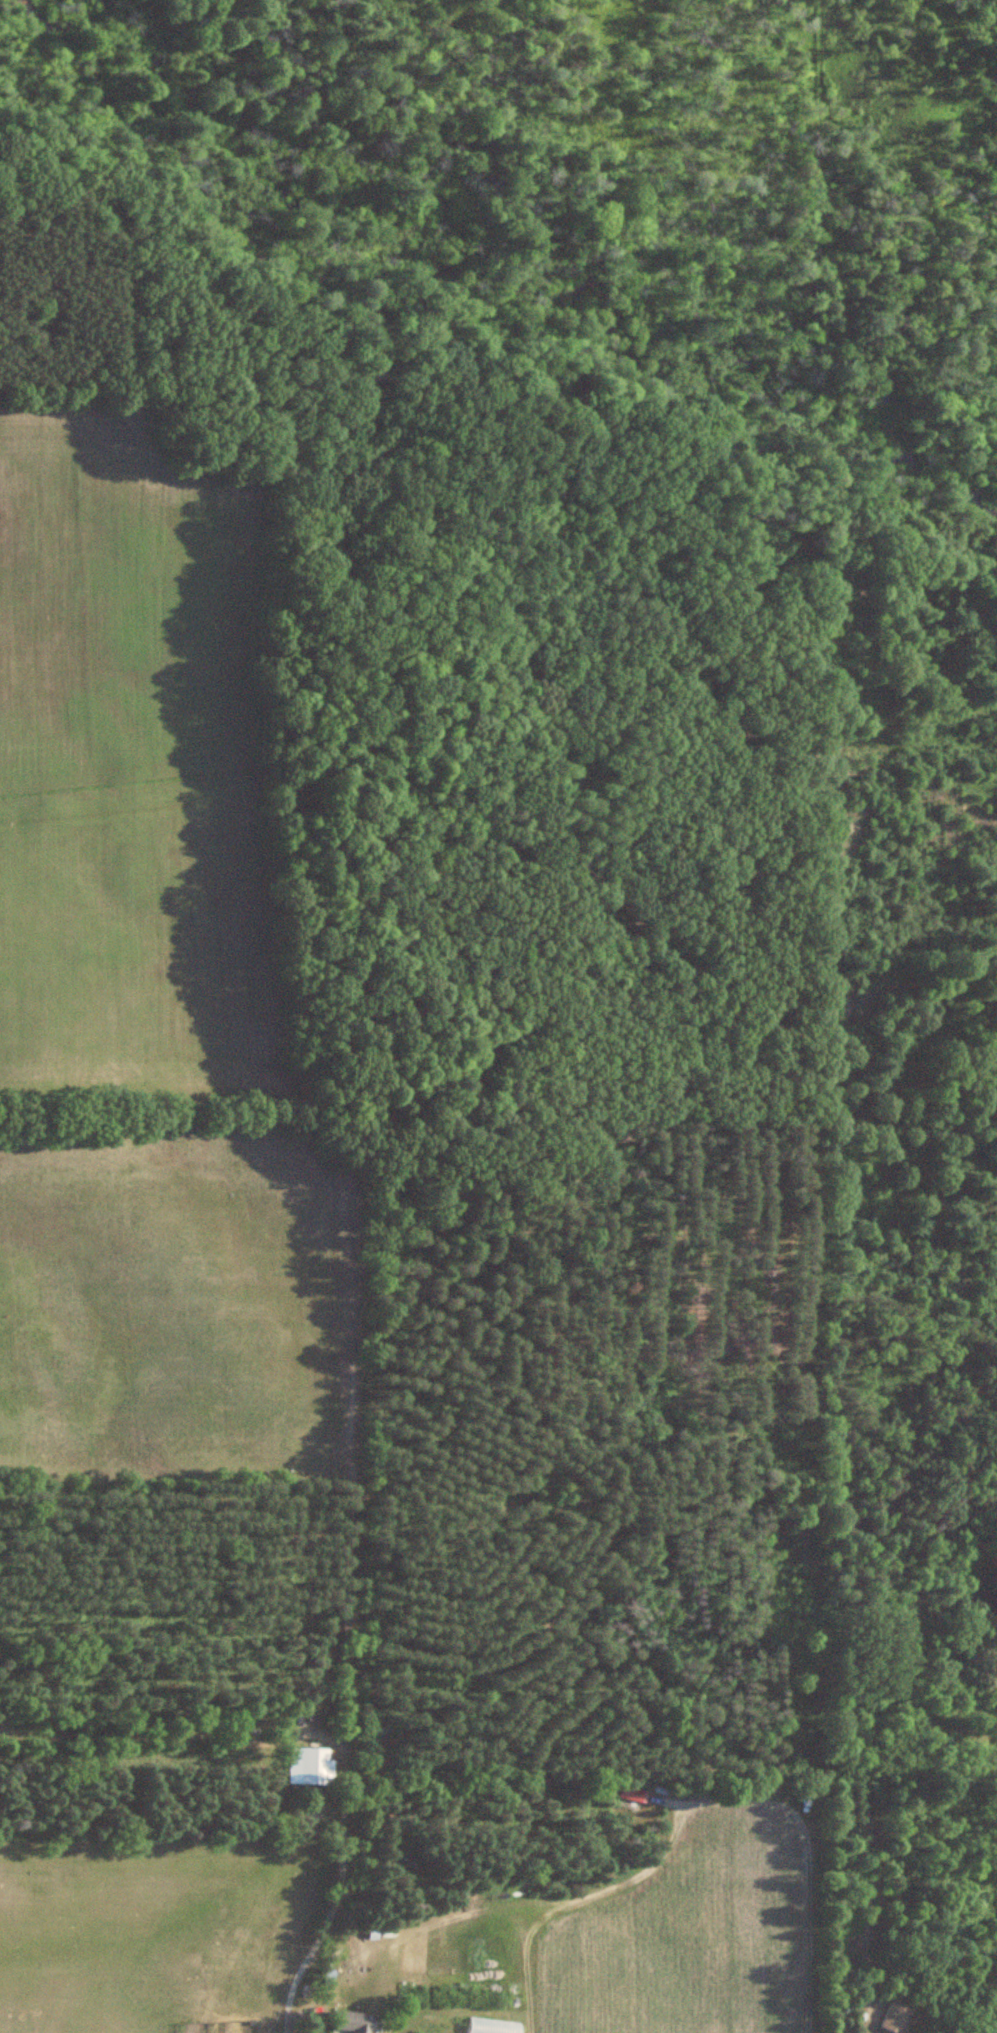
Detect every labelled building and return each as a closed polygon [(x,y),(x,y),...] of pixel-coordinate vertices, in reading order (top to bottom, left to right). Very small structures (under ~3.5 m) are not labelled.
[(295,1784),(326,1785),(327,1749),(296,1748),(295,1784)] [(344,2032),(366,2032),(368,2014),(328,2010),(326,2029),(344,2031),(344,2032)]
